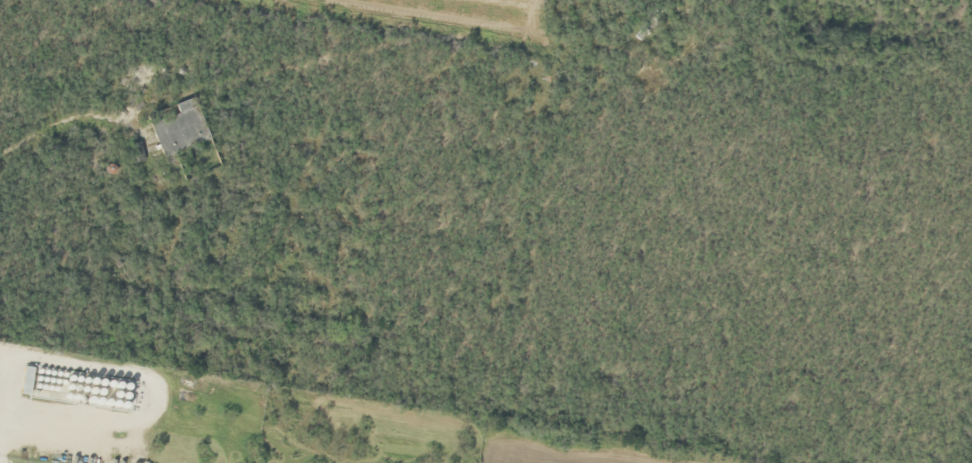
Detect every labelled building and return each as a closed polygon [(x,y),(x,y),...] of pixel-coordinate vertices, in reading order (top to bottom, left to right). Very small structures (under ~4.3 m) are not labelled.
[(162,157),(210,140),(195,99),(176,105),(179,114),(151,125),(162,157)]
